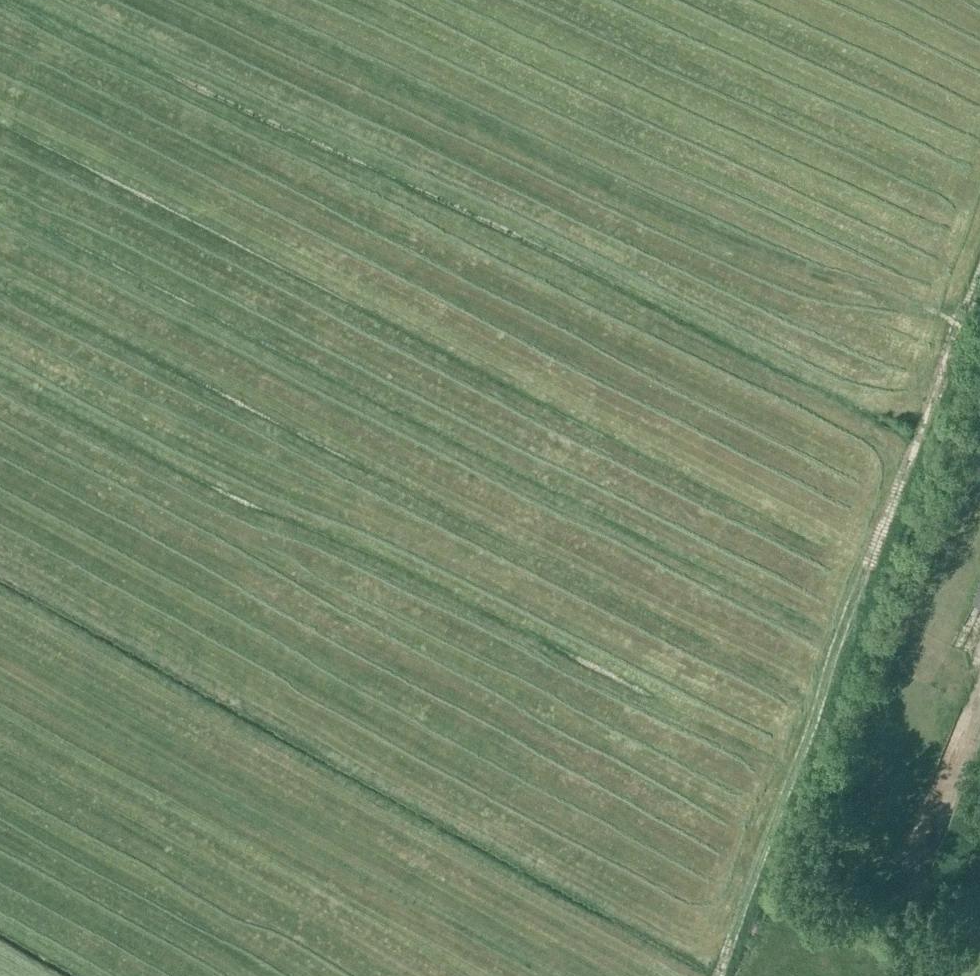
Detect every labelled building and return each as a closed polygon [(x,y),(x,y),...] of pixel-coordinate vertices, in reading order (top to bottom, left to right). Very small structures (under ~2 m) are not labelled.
[(971,604),(979,608),(979,586),(971,604)]
